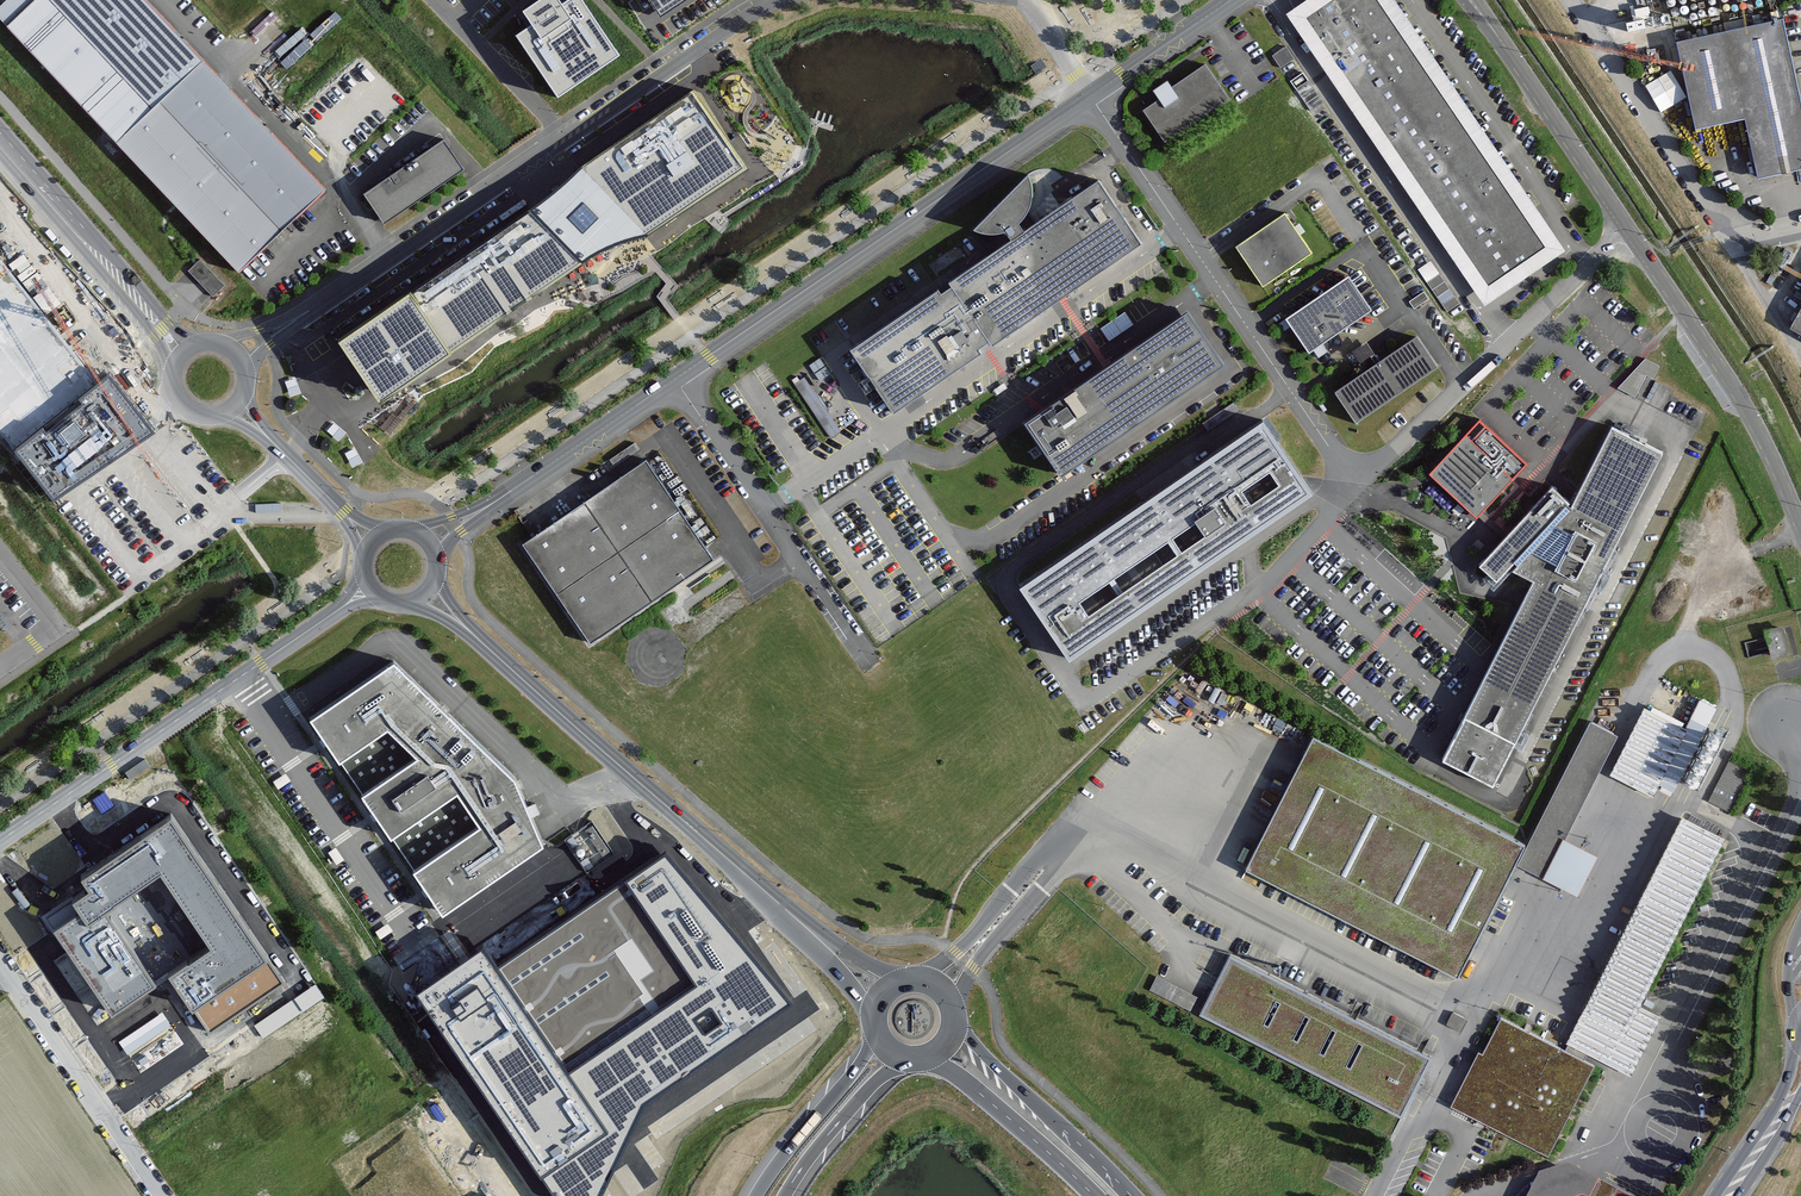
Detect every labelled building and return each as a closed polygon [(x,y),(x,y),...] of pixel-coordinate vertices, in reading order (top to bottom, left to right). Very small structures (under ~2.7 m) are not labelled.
[(7,25),(107,131),(127,152),(239,269),(323,190),(143,0),(34,0),(7,25)] [(560,97),(619,56),(580,0),(568,0),(562,4),(559,0),(540,0),(523,12),(530,22),(533,25),(533,26),(518,36),(560,97)] [(661,15),(683,0),(650,0),(661,15)] [(1308,20),(1490,287),(1547,249),(1378,0),(1337,0),(1308,20)] [(1696,128),(1746,117),(1758,177),(1800,168),(1800,103),(1784,21),(1783,20),(1677,42),(1696,128)] [(1287,49),(1274,57),(1281,69),(1294,61),(1287,49)] [(1160,85),(1153,89),(1160,99),(1147,107),(1143,110),(1164,141),(1227,99),(1217,84),(1204,65),(1171,87),(1166,81),(1160,85)] [(1648,79),(1659,109),(1685,100),(1675,70),(1648,79)] [(359,370),(379,399),(572,269),(599,251),(625,240),(648,235),(748,168),(695,90),(582,167),(553,192),(530,210),(338,339),(359,370)] [(443,140),(365,194),(384,222),(458,171),(462,168),(443,140)] [(1147,244),(1103,180),(1061,208),(1027,231),(1023,225),(1029,214),(1031,201),(1030,189),(1027,176),(974,231),(982,235),(992,237),(1002,237),(1011,234),(1015,239),(948,283),(952,290),(944,295),(939,289),(937,290),(851,348),(895,413),(982,355),(977,348),(983,345),(990,340),(994,346),(1062,301),(1147,244)] [(1286,212),(1236,246),(1263,286),(1314,252),(1286,212)] [(200,259),(188,270),(213,297),(226,286),(200,259)] [(15,444),(94,382),(0,262),(0,426),(15,444)] [(1347,278),(1286,319),(1308,352),(1311,350),(1369,309),(1347,278)] [(1791,328),(1800,333),(1800,310),(1791,328)] [(1061,474),(1220,363),(1185,313),(1110,365),(1044,412),(1026,424),(1061,474)] [(1357,377),(1335,392),(1356,422),(1439,366),(1417,336),(1379,362),(1357,377)] [(1366,369),(1382,359),(1370,340),(1354,350),(1366,369)] [(42,429),(14,452),(54,502),(154,433),(109,377),(80,399),(82,404),(45,433),(42,429)] [(1232,403),(1202,423),(1204,426),(1205,428),(1207,430),(1237,410),(1234,405),(1233,404),(1232,403)] [(1527,463),(1479,419),(1429,474),(1476,517),(1527,463)] [(1262,421),(1020,585),(1069,658),(1312,494),(1262,421)] [(1479,564),(1496,580),(1513,561),(1516,564),(1514,569),(1534,579),(1497,651),(1443,758),(1493,783),(1546,677),(1661,452),(1612,427),(1572,506),(1551,487),(1479,564)] [(534,537),(525,543),(591,640),(618,621),(712,558),(646,461),(534,537)] [(1783,625),(1764,630),(1772,658),(1791,653),(1783,625)] [(521,779),(398,665),(312,722),(442,913),(545,840),(521,779)] [(1687,730),(1647,709),(1616,772),(1657,793),(1664,778),(1677,785),(1684,771),(1670,763),(1687,730)] [(1616,735),(1591,722),(1518,864),(1543,877),(1616,735)] [(1718,725),(1713,725),(1710,729),(1710,734),(1713,738),(1719,738),(1722,734),(1722,728),(1718,725)] [(1514,863),(1523,843),(1507,835),(1313,737),(1246,868),(1457,975),(1514,863)] [(1711,740),(1706,740),(1702,744),(1702,749),(1706,753),(1711,753),(1715,749),(1715,743),(1711,740)] [(1703,754),(1698,754),(1694,758),(1694,763),(1698,767),(1704,767),(1707,763),(1707,758),(1703,754)] [(145,759),(125,772),(130,780),(150,767),(145,759)] [(1754,772),(1731,760),(1710,804),(1732,815),(1740,800),(1754,772)] [(1696,769),(1691,769),(1687,773),(1687,778),(1691,782),(1696,782),(1700,778),(1700,772),(1696,769)] [(171,814),(82,875),(89,886),(72,898),(80,909),(54,927),(112,1012),(170,973),(210,1031),(285,981),(171,814)] [(1659,1016),(1638,1005),(1723,837),(1680,816),(1566,1042),(1630,1074),(1659,1016)] [(413,989),(559,1195),(599,1195),(650,1098),(792,998),(666,848),(499,965),(482,941),(413,989)] [(1430,1057),(1230,956),(1201,1013),(1401,1114),(1413,1089),(1430,1057)] [(1156,977),(1151,988),(1189,1008),(1195,997),(1156,977)] [(324,996),(316,984),(258,1024),(266,1036),(324,996)] [(1468,1021),(1452,1013),(1446,1025),(1461,1033),(1468,1021)] [(1592,1065),(1500,1018),(1455,1107),(1485,1122),(1547,1154),(1592,1065)] [(468,1195),(483,1185),(461,1155),(446,1166),(468,1195)] [(1601,1180),(1592,1195),(1632,1195),(1601,1180)]
